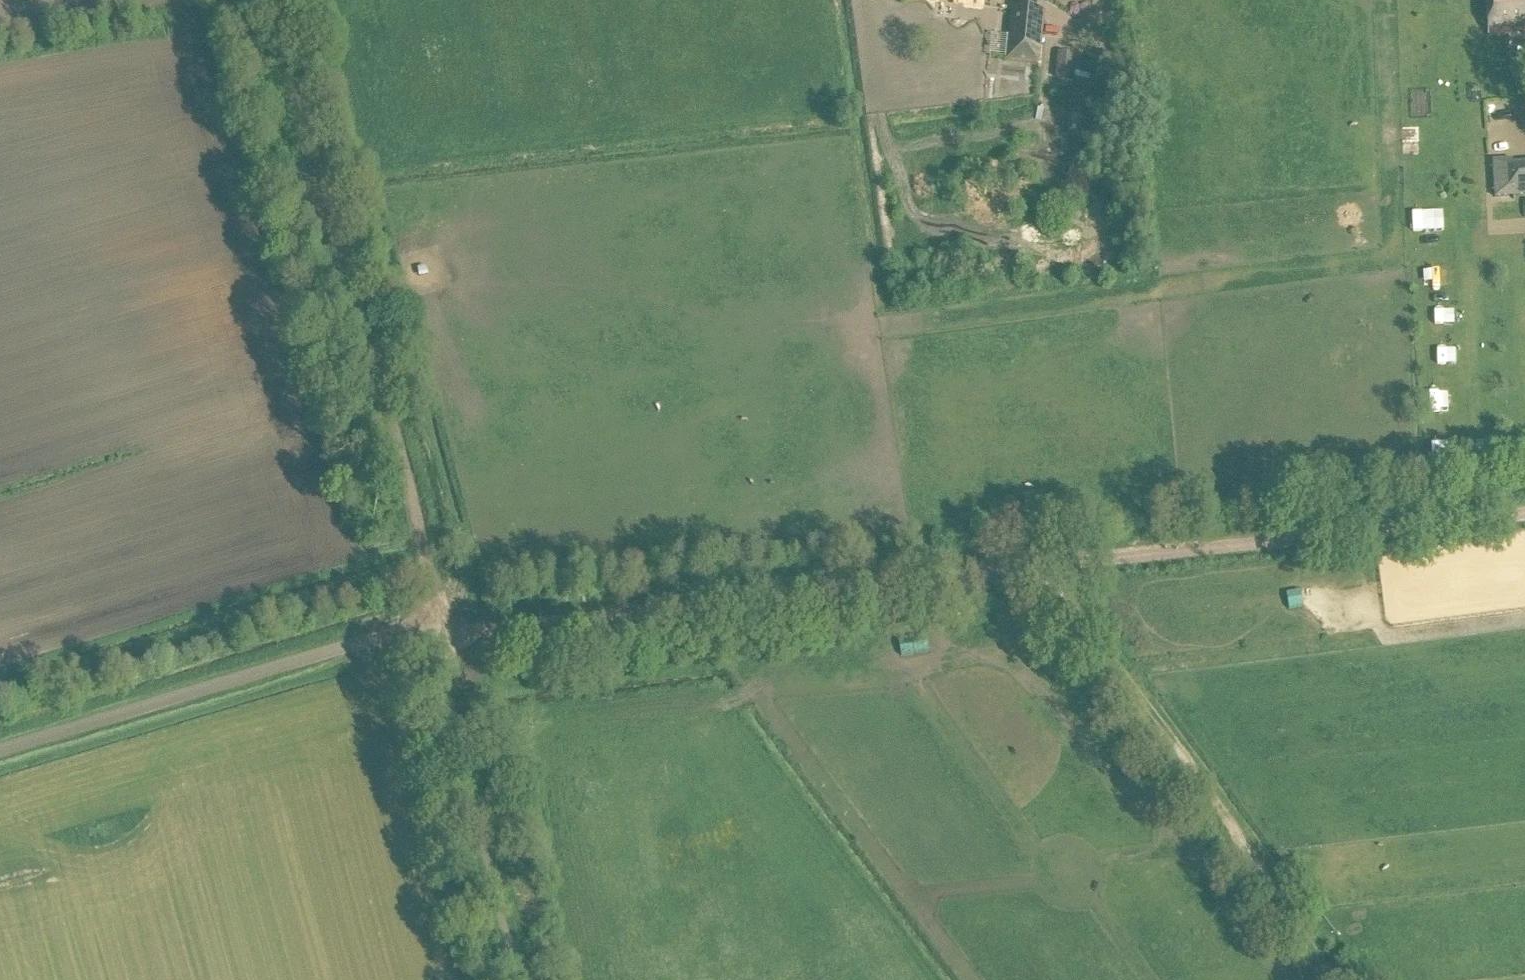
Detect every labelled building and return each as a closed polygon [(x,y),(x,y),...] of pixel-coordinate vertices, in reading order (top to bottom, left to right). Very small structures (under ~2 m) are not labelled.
[(986,0),(934,0),(934,4),(985,10),(986,0)] [(1487,35),(1519,33),(1519,35),(1524,35),(1524,0),(1485,0),(1487,35)] [(1006,63),(1039,67),(1044,14),(1011,11),(1006,63)] [(1057,55),(1055,81),(1073,83),(1076,57),(1057,55)] [(1491,162),(1493,200),(1506,199),(1524,198),(1524,168),(1511,168),(1511,161),(1491,162)]
